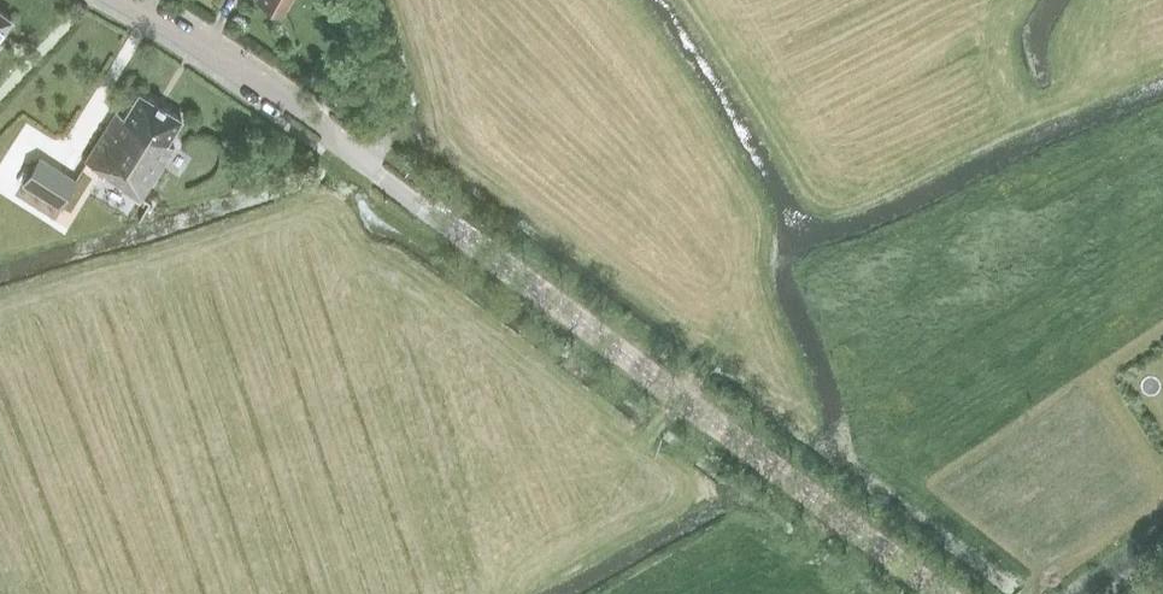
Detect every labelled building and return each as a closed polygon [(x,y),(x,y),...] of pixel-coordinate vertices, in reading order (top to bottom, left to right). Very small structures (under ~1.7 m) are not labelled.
[(289,0),(258,0),(282,13),(289,0)] [(12,18),(0,10),(0,36),(12,18)] [(167,141),(182,118),(139,92),(124,115),(117,111),(85,161),(103,172),(101,176),(141,200),(174,146),(167,141)] [(77,180),(39,156),(21,184),(59,208),(77,180)]
